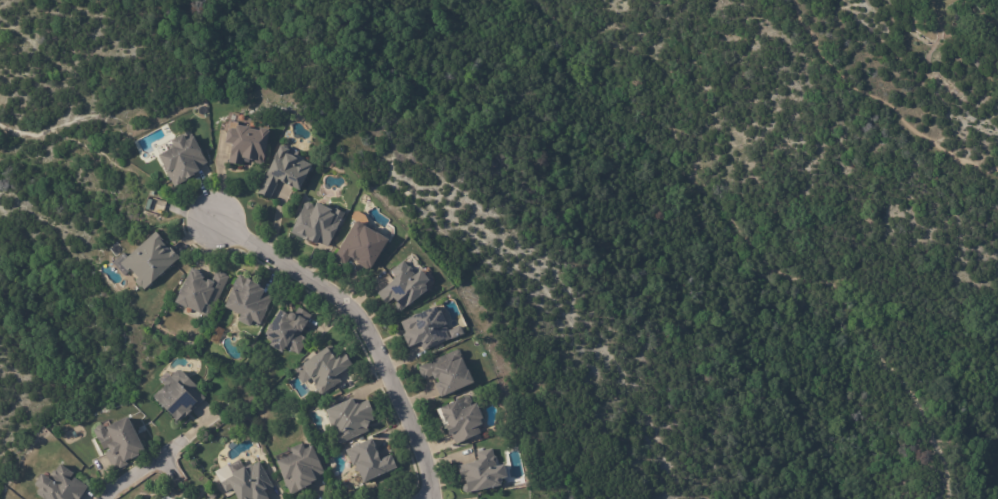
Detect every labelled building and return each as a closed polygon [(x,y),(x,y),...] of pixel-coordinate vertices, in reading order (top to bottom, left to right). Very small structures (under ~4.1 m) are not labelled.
[(246,128),(257,130),(258,128),(267,130),(267,132),(268,132),(262,165),(255,164),(255,162),(252,161),(251,164),(244,163),(243,167),(229,164),(231,157),(230,152),(231,145),(224,143),(227,128),(233,129),(233,126),(235,126),(235,125),(247,127),(246,128)] [(206,164),(197,168),(198,169),(192,172),(192,174),(187,176),(188,178),(174,186),(166,171),(164,171),(155,154),(171,145),(167,139),(180,132),(183,138),(190,134),(206,164)] [(294,158),(295,159),(296,157),(311,165),(297,191),(280,182),(270,201),(257,194),(264,180),(264,174),(263,173),(272,155),(274,156),(279,146),(289,151),(287,155),(294,158)] [(164,202),(161,210),(148,206),(151,197),(164,202)] [(312,202),(326,208),(325,212),(331,214),(333,208),(342,213),(326,247),(316,242),(316,241),(314,240),(312,244),(305,240),(306,237),(303,235),(301,239),(289,233),(290,230),(288,229),(301,200),(310,204),(311,201),(312,202)] [(384,240),(367,270),(357,264),(358,261),(356,260),(356,259),(351,256),(345,266),(344,265),(343,266),(334,261),(335,260),(333,259),(353,222),(385,239),(384,240)] [(171,248),(180,258),(144,289),(141,287),(140,288),(133,280),(135,278),(127,268),(124,270),(117,263),(154,231),(160,238),(159,240),(167,249),(170,247),(171,248)] [(419,270),(428,281),(423,284),(425,286),(425,289),(426,290),(406,307),(407,308),(402,312),(398,312),(395,308),(396,303),(394,300),(388,306),(382,299),(383,298),(379,294),(387,288),(385,286),(391,281),(390,280),(394,277),(390,271),(392,269),(392,270),(403,261),(409,268),(410,267),(415,273),(419,270)] [(193,272),(198,274),(197,276),(200,277),(199,280),(202,282),(204,279),(210,282),(215,271),(218,272),(225,275),(225,276),(228,277),(209,317),(206,318),(187,309),(187,310),(171,302),(186,270),(188,272),(189,270),(193,272)] [(247,279),(250,281),(250,282),(256,285),(255,286),(261,289),(260,291),(272,297),(260,321),(261,321),(258,328),(249,323),(248,327),(234,321),(237,315),(220,307),(229,289),(230,289),(237,274),(247,279)] [(447,340),(422,353),(417,343),(405,348),(399,336),(403,334),(398,322),(430,306),(433,312),(435,311),(445,333),(444,333),(447,340)] [(310,318),(308,321),(307,320),(301,329),(303,330),(300,334),(309,339),(300,354),(295,351),(293,353),(287,349),(288,346),(286,345),(285,346),(284,345),(281,351),(268,344),(270,340),(266,337),(267,335),(263,333),(278,308),(285,313),(286,311),(289,311),(291,312),(292,313),(294,312),(295,313),(299,307),(312,314),(310,318)] [(460,333),(461,334),(449,339),(445,331),(457,325),(460,333)] [(222,330),(216,344),(207,340),(214,326),(222,330)] [(336,356),(342,352),(350,364),(335,374),(340,382),(335,385),(336,386),(331,389),(330,388),(321,394),(317,394),(314,389),(314,386),(312,382),(311,383),(308,378),(307,378),(301,370),(303,369),(299,363),(323,347),(327,354),(328,354),(332,359),(336,356)] [(472,383),(445,395),(446,396),(442,398),(437,387),(439,386),(437,383),(438,382),(436,378),(433,379),(432,377),(424,381),(418,368),(457,350),(461,352),(462,356),(461,359),(466,371),(467,370),(472,383)] [(201,398),(188,412),(186,410),(180,416),(177,413),(170,419),(157,408),(146,396),(152,391),(150,390),(173,369),(177,369),(196,386),(194,388),(203,397),(201,398)] [(475,432),(476,435),(452,446),(447,435),(443,437),(440,429),(443,427),(441,423),(440,424),(436,416),(437,415),(434,409),(461,397),(465,399),(468,405),(470,404),(477,420),(474,421),(476,426),(473,427),(475,432)] [(351,404),(354,403),(355,405),(366,400),(372,413),(370,414),(373,421),(365,424),(368,431),(340,443),(337,443),(334,436),(335,433),(332,427),(330,428),(328,427),(324,418),(325,416),(322,410),(349,398),(351,404)] [(134,456),(128,459),(128,458),(125,459),(128,464),(121,468),(120,467),(115,470),(104,453),(107,451),(105,448),(102,450),(91,430),(93,429),(95,426),(99,425),(101,425),(102,426),(122,415),(142,449),(135,453),(136,455),(134,456)] [(370,440),(373,447),(372,447),(378,460),(389,455),(391,460),(392,459),(395,467),(361,483),(357,473),(354,469),(353,469),(345,451),(353,445),(369,438),(370,440)] [(322,473),(312,478),(313,479),(307,482),(307,483),(302,486),(302,487),(296,490),(297,491),(290,495),(283,480),(281,480),(273,462),(290,454),(287,448),(299,443),(302,449),(309,446),(323,472),(322,473)] [(503,477),(498,478),(498,481),(497,484),(497,485),(465,493),(462,491),(461,487),(463,485),(462,479),(459,479),(456,466),(471,462),(471,461),(477,459),(475,452),(491,449),(493,456),(496,457),(497,465),(501,464),(503,477)] [(263,497),(265,498),(235,498),(222,479),(228,475),(226,473),(239,466),(240,468),(248,463),(250,465),(257,461),(271,487),(264,490),(263,488),(259,490),(263,497)] [(83,493),(79,498),(42,498),(40,498),(39,498),(31,494),(32,493),(31,492),(33,488),(28,484),(36,473),(46,480),(57,464),(72,473),(70,476),(86,487),(82,493),(83,493)] [(215,495),(213,498),(209,498),(206,497),(210,491),(215,495)]
